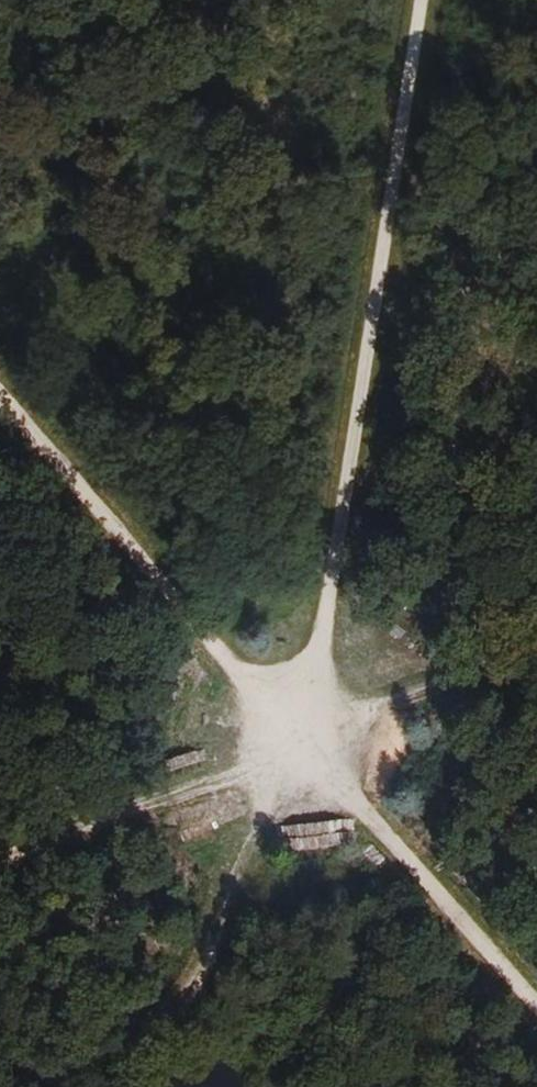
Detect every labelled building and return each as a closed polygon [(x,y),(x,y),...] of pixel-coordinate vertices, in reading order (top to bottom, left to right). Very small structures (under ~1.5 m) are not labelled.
[(329,850),(328,825),(280,827),(281,852),(329,850)]
